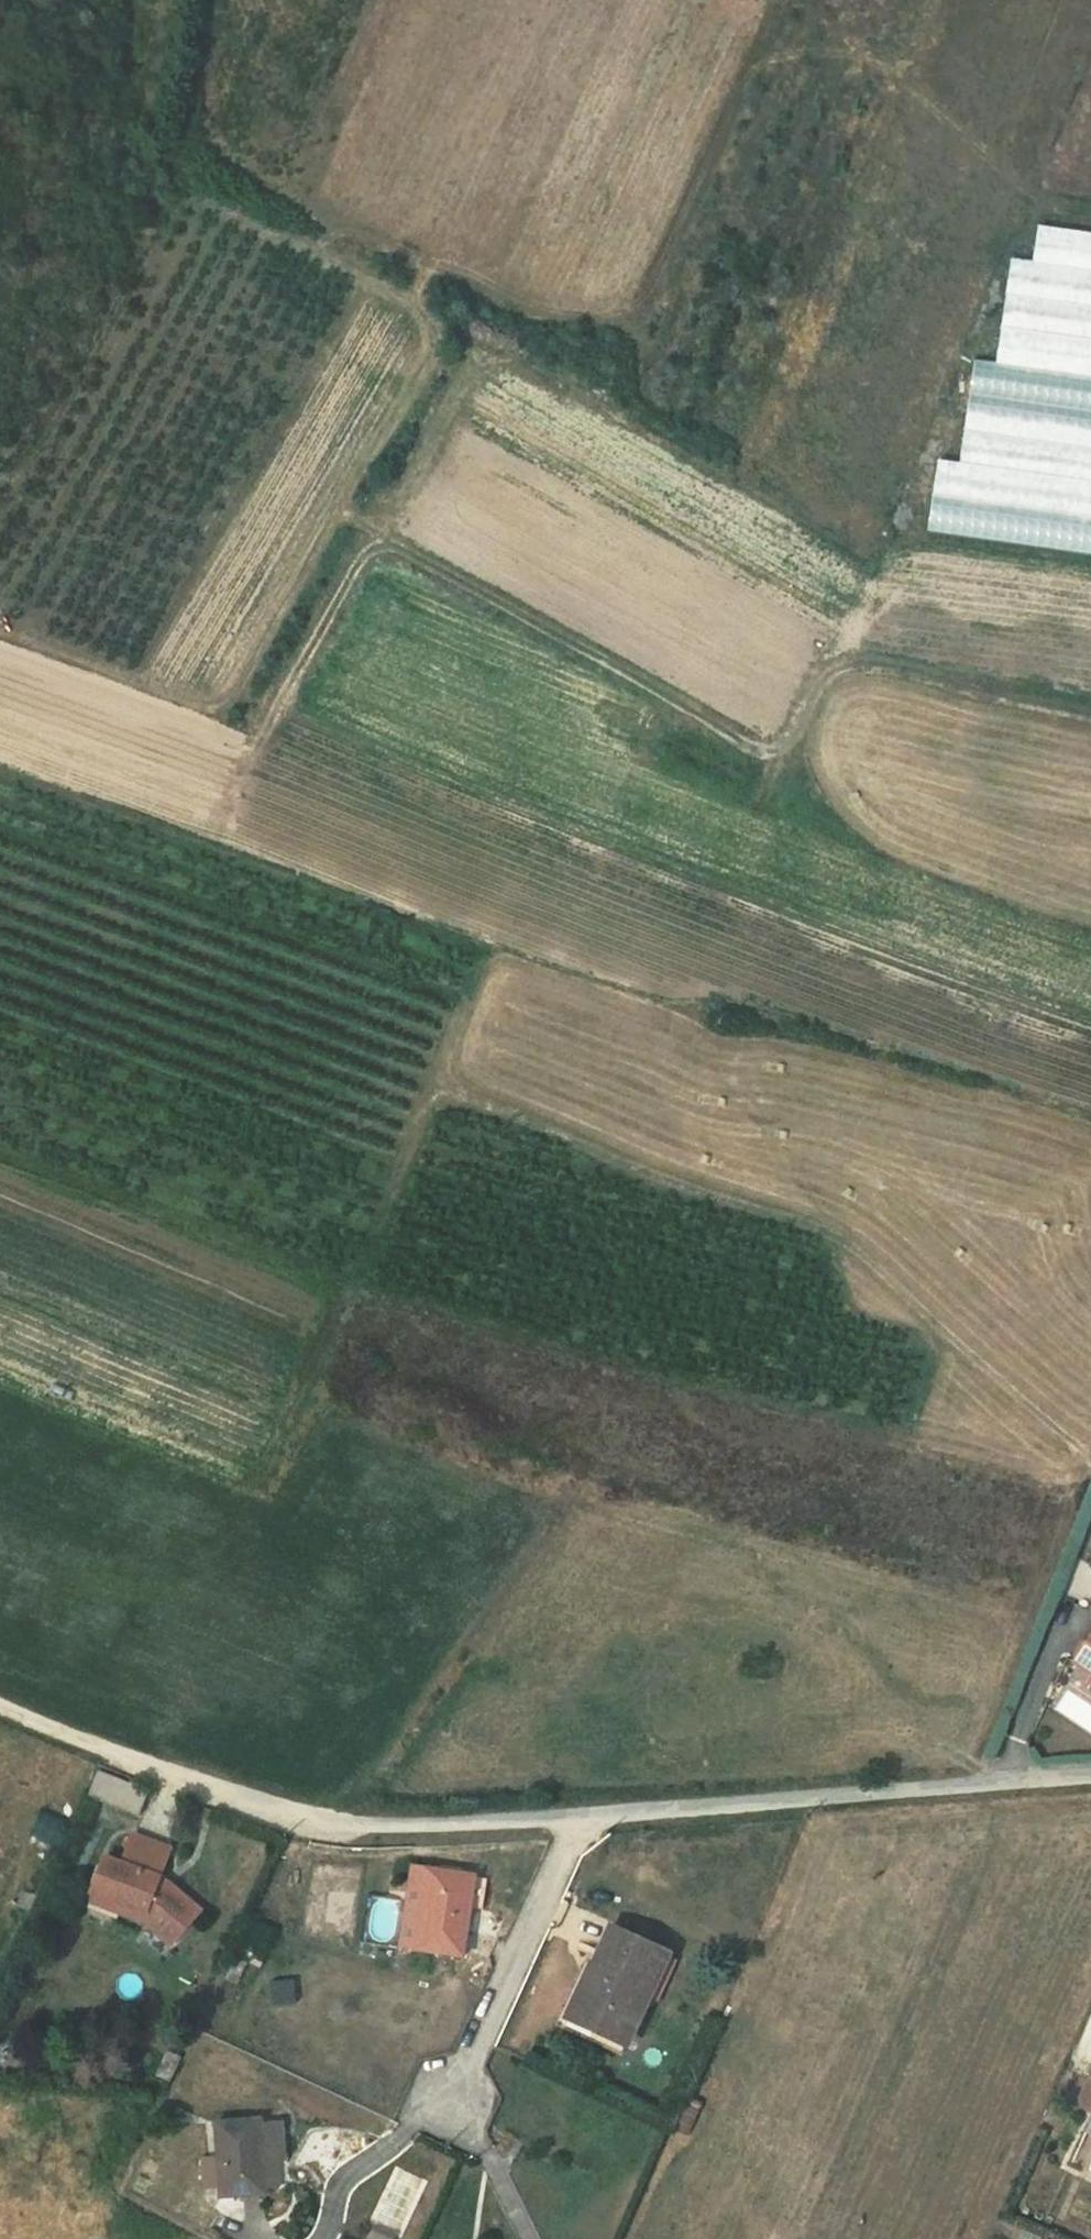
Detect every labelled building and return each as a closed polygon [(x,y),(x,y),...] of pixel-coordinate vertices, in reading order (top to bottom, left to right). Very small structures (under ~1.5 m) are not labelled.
[(1073,1656),(1090,1669),(1090,1631),(1073,1656)] [(84,1795),(134,1817),(146,1789),(96,1767),(84,1795)] [(85,1897),(115,1906),(111,1915),(133,1921),(167,1944),(194,1911),(169,1886),(166,1890),(153,1884),(162,1848),(126,1839),(118,1867),(96,1861),(85,1897)] [(398,1944),(413,1946),(424,1872),(408,1870),(398,1944)] [(413,1946),(457,1953),(466,1908),(470,1877),(424,1872),(413,1946)] [(485,1879),(470,1877),(466,1908),(483,1908),(485,1879)] [(85,1897),(82,1907),(111,1915),(115,1906),(85,1897)] [(672,1952),(613,1925),(571,2016),(621,2039),(641,1996),(651,2000),(672,1952)] [(163,2054),(152,2079),(165,2083),(175,2059),(163,2054)] [(274,2117),(252,2119),(255,2153),(278,2150),(274,2117)] [(217,2197),(259,2194),(255,2153),(252,2119),(211,2123),(217,2197)]
